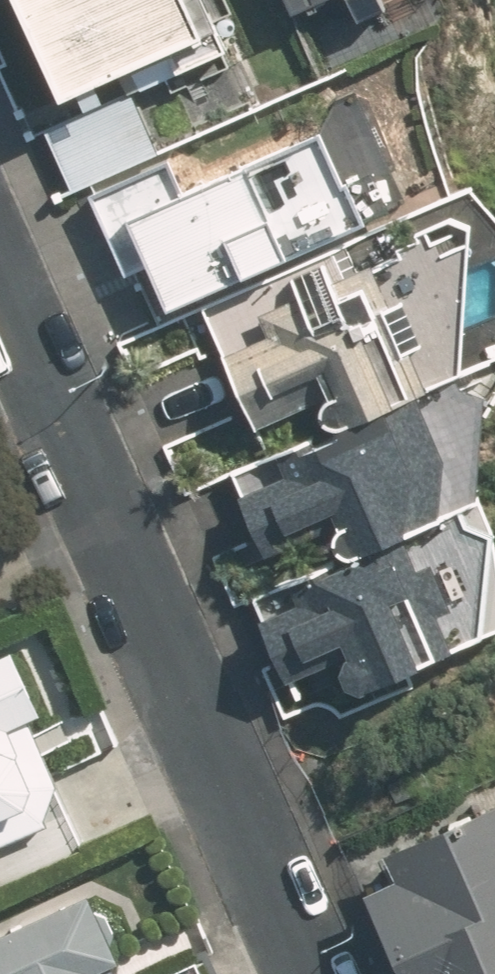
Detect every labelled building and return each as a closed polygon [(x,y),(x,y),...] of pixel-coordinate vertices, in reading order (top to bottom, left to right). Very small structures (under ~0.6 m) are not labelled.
[(63,97),(66,104),(115,83),(130,76),(139,95),(223,60),(197,0),(21,0),(63,97)] [(292,18),(333,0),(285,0),(292,18)] [(362,30),(389,18),(380,0),(350,0),(362,30)] [(67,199),(152,162),(126,102),(40,138),(67,199)] [(351,185),(328,133),(252,165),(253,170),(186,200),(167,158),(86,192),(120,271),(151,258),(174,310),(373,224),(356,183),(351,185)] [(461,237),(456,228),(435,238),(431,229),(399,243),(402,251),(375,264),(363,237),(201,309),(253,424),(329,391),(333,389),(331,392),(330,393),(328,396),(327,399),(327,400),(327,403),(328,406),(329,409),(330,411),(333,412),(335,414),(337,415),(340,417),(343,417),(346,416),(348,416),(349,414),(432,379),(469,362),(476,230),(461,239),(461,237)] [(347,552),(469,498),(481,393),(453,389),(449,380),(222,481),(257,563),(334,529),(347,552)] [(350,667),(343,673),(341,681),(343,689),(352,697),(363,696),(486,643),(490,645),(494,643),(494,537),(483,506),(246,609),(285,690),(348,662),(350,667)] [(0,661),(0,860),(6,858),(0,846),(52,823),(62,797),(30,726),(43,721),(12,655),(0,661)] [(402,973),(494,973),(494,807),(382,859),(393,884),(367,895),(402,973)] [(0,942),(0,973),(127,973),(122,962),(92,899),(0,942)]
